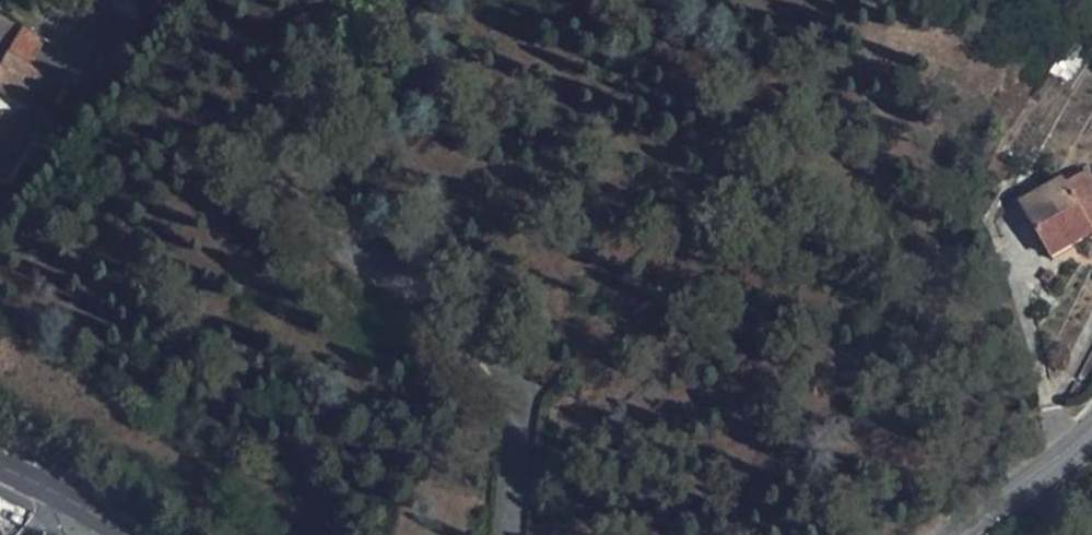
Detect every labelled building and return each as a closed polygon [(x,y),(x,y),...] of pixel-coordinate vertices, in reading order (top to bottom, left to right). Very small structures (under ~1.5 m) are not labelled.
[(139,9),(146,0),(129,0),(139,9)] [(22,27),(8,51),(31,65),(45,42),(22,27)] [(0,65),(0,91),(14,99),(33,67),(31,65),(8,51),(0,65)] [(1067,245),(1089,233),(1091,237),(1091,181),(1086,171),(1062,185),(1065,192),(1035,209),(1026,214),(1044,246),(1061,236),(1067,245)] [(982,178),(981,180),(981,183),(982,185),(983,186),(985,187),(986,188),(988,188),(989,188),(991,187),(993,184),(994,183),(994,181),(994,179),(992,177),(990,176),(989,175),(987,175),(986,175),(983,176),(982,178)] [(1065,192),(1062,185),(1032,202),(1035,209),(1065,192)] [(1070,250),(1067,245),(1061,236),(1044,246),(1052,260),(1070,250)]
